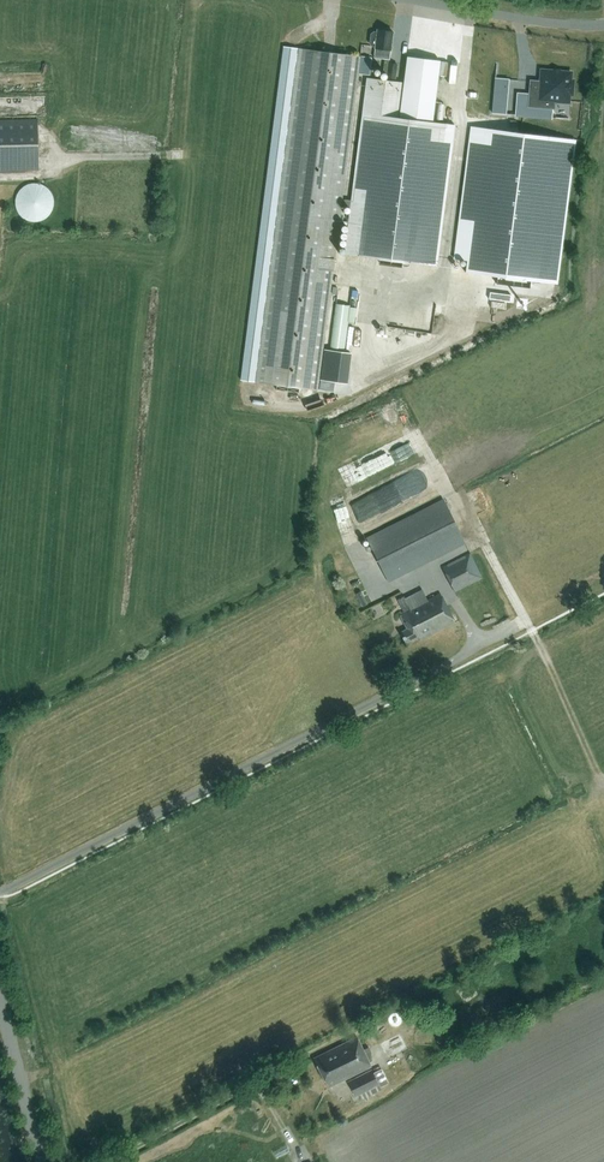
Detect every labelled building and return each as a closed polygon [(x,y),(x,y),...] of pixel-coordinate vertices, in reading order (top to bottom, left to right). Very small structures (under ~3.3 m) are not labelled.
[(375,46),(375,48),(374,57),(385,59),(383,73),(388,73),(387,77),(396,79),(397,64),(388,63),(388,59),(389,59),(393,31),(377,29),(377,32),(374,32),(371,34),(370,43),(372,46),(375,46)] [(283,46),(240,380),(256,382),(277,385),(296,387),(317,390),(360,56),(299,48),(283,46)] [(440,61),(407,57),(399,117),(432,121),(440,61)] [(531,81),(529,105),(553,107),(554,99),(568,100),(568,93),(571,93),(572,81),(569,81),(570,73),(543,71),(542,82),(531,81)] [(502,107),(504,78),(495,77),(492,112),(496,113),(496,107),(502,107)] [(368,78),(345,255),(437,267),(455,125),(399,117),(403,82),(368,78)] [(482,113),(483,97),(469,96),(468,112),(482,113)] [(0,120),(0,170),(39,169),(38,119),(0,120)] [(496,283),(530,288),(531,280),(557,284),(576,139),(471,126),(454,258),(467,260),(465,272),(497,276),(496,283)] [(53,207),(54,204),(54,201),(53,198),(52,195),(51,192),(49,190),(47,188),(45,186),(42,184),(39,184),(36,183),(33,183),(30,183),(27,184),(24,186),(23,186),(21,188),(19,191),(18,193),(16,196),(16,199),(15,202),(16,205),(16,208),(18,211),(19,214),(21,216),(24,218),(26,219),(29,220),(32,221),(35,221),(38,221),(41,220),(44,219),(46,217),(49,215),(50,213),(52,210),(53,207)] [(337,302),(332,349),(347,350),(350,320),(357,320),(358,304),(337,302)] [(330,348),(328,358),(342,361),(344,351),(330,348)] [(388,582),(465,544),(443,499),(366,538),(388,582)] [(342,529),(355,524),(347,502),(334,507),(342,529)] [(442,567),(454,592),(481,578),(469,554),(442,567)] [(421,639),(455,622),(440,594),(428,600),(422,589),(405,598),(404,596),(397,599),(404,612),(400,614),(407,629),(400,632),(406,643),(419,636),(421,639)] [(363,1050),(357,1038),(314,1059),(328,1088),(371,1067),(369,1062),(372,1061),(371,1052),(369,1048),(363,1050)] [(381,1068),(373,1072),(380,1086),(388,1082),(381,1068)] [(379,1085),(372,1071),(348,1082),(355,1097),(379,1085)]
